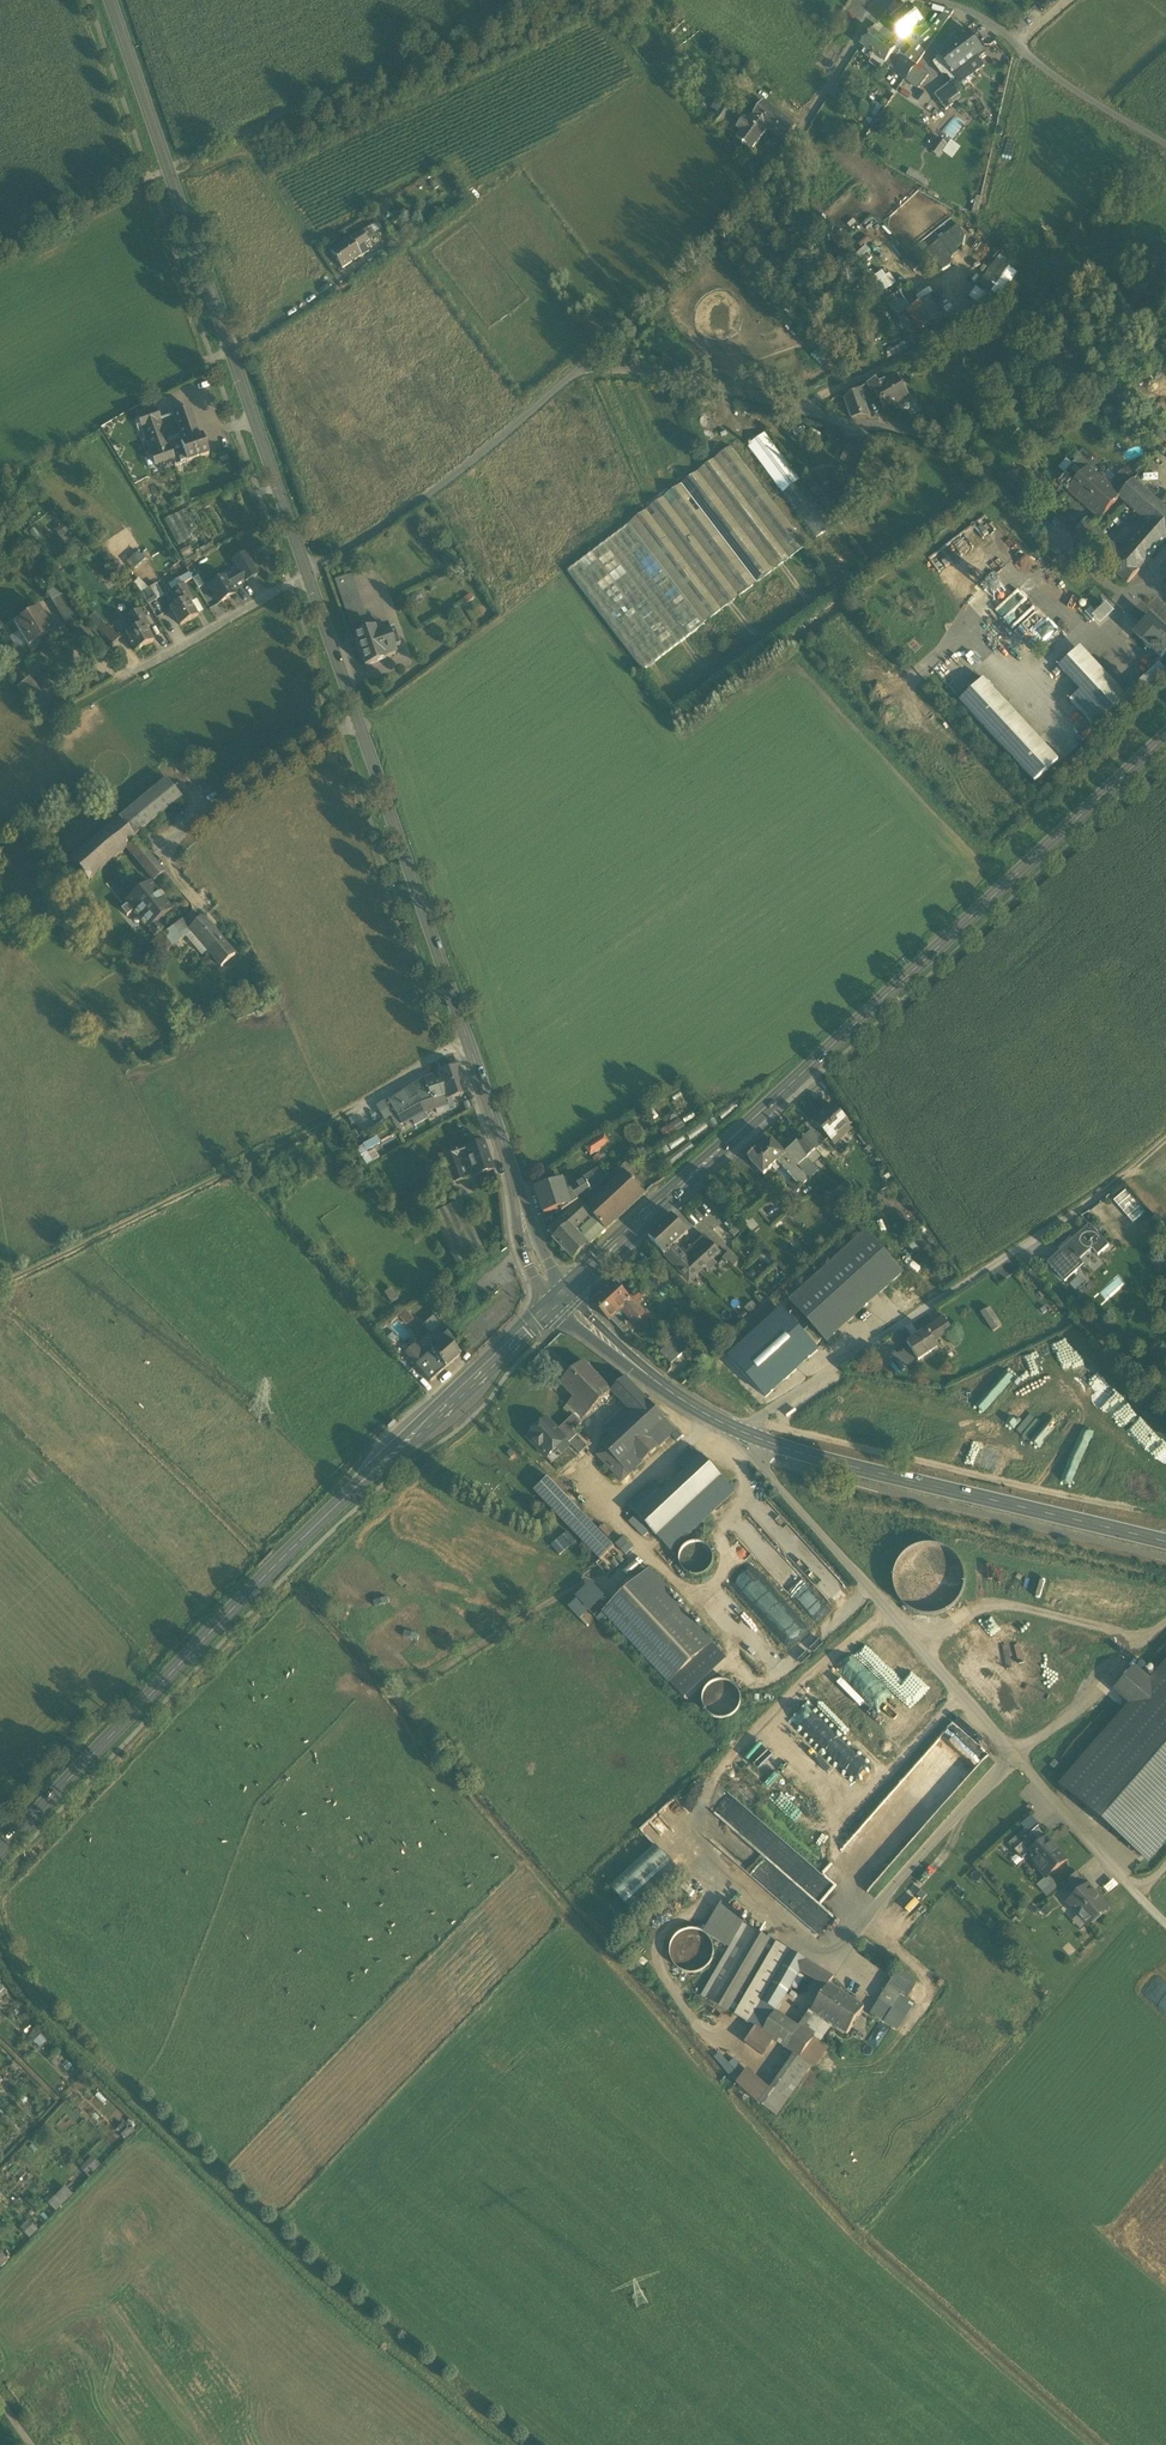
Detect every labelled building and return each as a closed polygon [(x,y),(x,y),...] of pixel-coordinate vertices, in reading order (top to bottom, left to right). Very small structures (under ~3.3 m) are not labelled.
[(903,40),(904,40),(913,32),(923,23),(909,7),(889,23),(903,40)] [(946,10),(934,26),(941,30),(954,12),(946,10)] [(923,23),(913,32),(919,38),(921,40),(930,32),(929,31),(923,23)] [(936,38),(941,30),(934,26),(929,31),(930,32),(936,38)] [(874,56),(886,64),(895,51),(896,50),(871,31),(861,45),(869,52),(866,57),(871,60),(874,56)] [(937,53),(955,77),(969,66),(984,55),(966,31),(937,53)] [(910,48),(919,38),(913,32),(904,40),(910,48)] [(921,40),(920,41),(928,49),(936,38),(930,32),(921,40)] [(910,48),(912,50),(917,44),(920,41),(921,40),(919,38),(910,48)] [(920,41),(917,44),(925,53),(928,49),(920,41)] [(916,66),(925,53),(917,44),(912,50),(905,58),(916,66)] [(898,53),(895,51),(886,64),(888,66),(898,53)] [(905,58),(898,53),(888,66),(895,71),(905,58)] [(895,71),(906,79),(910,75),(916,66),(905,58),(895,71)] [(922,71),(916,66),(910,75),(916,80),(922,71)] [(973,72),(969,66),(955,77),(959,82),(973,72)] [(916,80),(921,84),(928,76),(922,71),(916,80)] [(735,86),(745,94),(752,83),(742,76),(735,86)] [(949,81),(953,87),(959,82),(955,77),(949,81)] [(935,92),(948,108),(961,98),(953,87),(949,81),(935,92)] [(868,111),(877,116),(882,107),(874,102),(868,111)] [(724,103),(711,122),(719,129),(732,110),(724,103)] [(764,104),(753,118),(742,132),(737,140),(753,152),(769,131),(780,116),(764,104)] [(737,128),(742,132),(753,118),(748,114),(737,128)] [(796,128),(780,116),(769,131),(786,144),(796,128)] [(721,131),(719,129),(711,122),(708,126),(717,135),(721,131)] [(932,154),(939,158),(942,154),(952,160),(959,147),(949,140),(946,145),(939,141),(932,154)] [(378,223),(372,226),(378,236),(384,232),(378,223)] [(927,250),(942,271),(951,266),(952,258),(960,252),(958,250),(963,245),(965,234),(957,225),(927,250)] [(368,242),(378,236),(372,226),(362,233),(368,242)] [(842,229),(831,239),(837,246),(848,236),(842,229)] [(362,233),(350,241),(361,257),(369,252),(364,245),(368,242),(362,233)] [(342,270),(361,257),(350,241),(350,240),(330,253),(342,270)] [(911,255),(905,260),(914,272),(920,267),(911,255)] [(984,293),(996,303),(1018,274),(1005,265),(1007,261),(1000,256),(998,259),(998,260),(984,279),(991,284),(984,293)] [(870,279),(880,294),(896,283),(890,274),(886,276),(883,271),(870,279)] [(977,288),(984,293),(991,284),(984,279),(977,288)] [(898,293),(909,310),(918,305),(906,288),(898,293)] [(984,293),(977,288),(969,298),(989,313),(996,303),(984,293)] [(932,296),(944,315),(954,308),(942,290),(932,296)] [(887,301),(910,336),(918,330),(907,312),(909,310),(898,293),(887,301)] [(918,330),(919,331),(944,315),(932,296),(918,305),(909,310),(907,312),(918,330)] [(878,332),(889,327),(884,316),(872,321),(878,332)] [(886,413),(910,399),(896,375),(879,385),(877,381),(868,386),(872,393),(874,391),(886,413)] [(863,398),(872,393),(868,386),(860,390),(863,398)] [(863,398),(860,390),(845,399),(852,420),(869,419),(864,401),(863,398)] [(872,393),(863,398),(864,401),(873,396),(872,393)] [(181,439),(180,440),(182,446),(181,446),(188,465),(209,457),(203,438),(202,439),(200,433),(199,433),(191,411),(174,417),(181,439)] [(139,420),(142,429),(160,423),(157,413),(139,420)] [(153,458),(170,452),(167,444),(160,423),(142,429),(153,458)] [(749,445),(817,538),(835,524),(767,432),(749,445)] [(180,440),(167,444),(170,452),(173,461),(172,461),(175,469),(187,464),(187,465),(188,465),(181,446),(182,446),(180,440)] [(731,447),(664,498),(739,597),(807,546),(731,447)] [(153,458),(156,467),(172,461),(173,461),(170,452),(153,458)] [(1058,483),(1067,491),(1088,468),(1095,474),(1101,467),(1085,453),(1058,483)] [(228,461),(226,454),(218,456),(220,464),(228,461)] [(148,470),(156,467),(153,458),(145,461),(148,470)] [(1121,497),(1120,496),(1101,480),(1095,474),(1088,468),(1067,491),(1100,520),(1102,519),(1101,519),(1118,499),(1119,500),(1119,499),(1121,497)] [(1104,477),(1101,480),(1120,496),(1133,481),(1122,471),(1116,478),(1111,483),(1104,477)] [(1109,472),(1104,477),(1111,483),(1116,478),(1109,472)] [(1135,550),(1147,562),(1165,541),(1165,509),(1133,481),(1120,496),(1121,497),(1119,499),(1149,524),(1154,529),(1135,550)] [(185,506),(182,498),(174,501),(177,509),(185,506)] [(705,623),(739,597),(664,498),(630,524),(630,525),(705,623)] [(164,521),(178,547),(205,533),(191,506),(164,521)] [(73,529),(64,518),(57,523),(60,527),(54,531),(60,539),(73,529)] [(1127,584),(1140,570),(1122,554),(1086,521),(1074,535),(1077,537),(1127,584)] [(1149,524),(1129,546),(1135,550),(1154,529),(1149,524)] [(704,624),(705,623),(630,525),(568,572),(643,672),(705,625),(704,624)] [(1140,570),(1147,562),(1135,550),(1129,546),(1122,554),(1140,570)] [(127,564),(134,571),(145,561),(139,554),(127,564)] [(245,581),(246,583),(257,576),(244,555),(233,562),(239,572),(244,581),(245,581)] [(239,572),(226,580),(231,589),(244,581),(239,572)] [(189,573),(179,579),(182,586),(184,585),(193,580),(189,573)] [(335,581),(349,624),(366,618),(352,575),(335,581)] [(235,595),(231,589),(226,580),(225,578),(209,588),(219,604),(235,595)] [(132,585),(141,594),(148,590),(139,579),(132,585)] [(168,585),(172,592),(182,586),(179,579),(168,585)] [(156,585),(150,589),(157,601),(164,597),(156,585)] [(170,609),(180,627),(197,617),(197,616),(190,605),(193,603),(184,585),(182,586),(172,592),(171,593),(178,605),(170,609)] [(1003,595),(1003,589),(999,586),(994,586),(990,589),(990,595),(994,598),(999,598),(1003,595)] [(47,594),(51,602),(54,600),(61,596),(56,588),(47,594)] [(993,611),(1012,631),(1036,608),(1018,588),(993,611)] [(141,594),(148,606),(157,601),(150,589),(148,590),(141,594)] [(54,600),(69,624),(76,620),(61,596),(54,600)] [(67,626),(69,624),(54,600),(51,602),(67,626)] [(197,601),(193,603),(190,605),(197,616),(204,612),(197,601)] [(1085,614),(1093,622),(1108,608),(1106,605),(1097,613),(1092,608),(1085,614)] [(1092,618),(1101,626),(1114,613),(1106,605),(1092,618)] [(39,610),(14,625),(19,633),(27,646),(29,649),(40,642),(53,634),(39,610)] [(130,643),(135,652),(154,642),(146,629),(150,628),(140,610),(127,618),(134,630),(126,634),(131,642),(130,643)] [(92,620),(111,646),(119,640),(110,628),(107,630),(97,616),(92,620)] [(1162,658),(1165,653),(1165,633),(1150,618),(1135,634),(1162,658)] [(14,637),(19,633),(14,625),(9,628),(14,637)] [(74,634),(87,652),(97,644),(84,626),(74,634)] [(375,630),(354,637),(365,667),(386,660),(385,659),(396,655),(386,627),(375,631),(375,630)] [(19,633),(14,637),(9,639),(17,652),(27,646),(19,633)] [(43,647),(40,642),(29,649),(32,654),(43,647)] [(1106,718),(1117,707),(1123,701),(1077,651),(1059,668),(1081,691),(1106,718)] [(370,667),(372,676),(392,672),(390,663),(370,667)] [(1123,701),(1117,707),(1123,714),(1165,675),(1165,672),(1160,666),(1123,701)] [(25,699),(30,696),(36,690),(27,680),(17,688),(25,699)] [(960,702),(1035,783),(1059,761),(984,680),(960,702)] [(52,688),(41,696),(46,703),(58,694),(52,688)] [(34,702),(41,696),(36,690),(30,696),(34,702)] [(1095,728),(1106,718),(1081,691),(1070,701),(1095,728)] [(41,696),(34,702),(40,708),(46,703),(41,696)] [(166,780),(119,820),(134,838),(181,799),(166,780)] [(88,882),(127,849),(137,841),(134,838),(119,820),(70,860),(88,882)] [(127,849),(136,860),(146,852),(137,841),(127,849)] [(136,860),(145,871),(155,862),(146,852),(136,860)] [(160,868),(155,862),(145,871),(150,877),(160,868)] [(150,877),(154,883),(165,874),(160,868),(150,877)] [(125,902),(128,905),(133,912),(148,930),(156,924),(172,911),(150,883),(125,902)] [(132,913),(133,912),(128,905),(126,906),(121,911),(127,918),(132,913)] [(189,930),(208,953),(222,941),(203,919),(190,930),(189,930)] [(183,920),(179,923),(188,936),(186,938),(203,958),(208,953),(189,930),(190,930),(183,920)] [(165,935),(174,947),(186,938),(188,936),(179,923),(165,934),(165,935)] [(162,931),(156,924),(148,930),(154,937),(162,931)] [(160,957),(174,947),(165,935),(165,934),(151,945),(160,957)] [(235,956),(222,941),(208,953),(221,968),(235,956)] [(438,1075),(447,1101),(467,1094),(458,1068),(438,1075)] [(448,1105),(447,1101),(438,1075),(424,1080),(427,1093),(418,1096),(424,1113),(426,1113),(434,1110),(447,1105),(448,1105)] [(411,1121),(424,1113),(418,1096),(427,1093),(424,1080),(388,1102),(395,1114),(401,1125),(402,1126),(411,1121)] [(389,1118),(395,1114),(388,1102),(377,1108),(383,1118),(384,1118),(385,1120),(389,1118)] [(450,1112),(447,1105),(434,1110),(437,1117),(450,1112)] [(815,1124),(831,1141),(838,1135),(839,1136),(850,1126),(832,1107),(824,1114),(825,1115),(815,1124)] [(437,1118),(437,1117),(434,1110),(426,1113),(428,1121),(437,1118)] [(671,1121),(679,1116),(676,1111),(668,1116),(671,1121)] [(424,1113),(411,1121),(415,1128),(428,1121),(424,1113)] [(395,1114),(389,1118),(395,1127),(401,1125),(395,1114)] [(666,1139),(687,1127),(682,1118),(661,1131),(666,1139)] [(691,1137),(709,1129),(706,1122),(688,1131),(691,1137)] [(804,1138),(816,1151),(823,1145),(812,1132),(804,1138)] [(586,1149),(591,1157),(610,1144),(605,1137),(586,1149)] [(376,1138),(362,1146),(366,1153),(380,1145),(376,1138)] [(384,1152),(398,1146),(395,1138),(380,1145),(384,1152)] [(785,1156),(786,1157),(798,1168),(807,1160),(816,1151),(804,1138),(785,1156)] [(673,1164),(695,1148),(690,1142),(668,1158),(673,1164)] [(765,1176),(773,1169),(786,1157),(785,1156),(784,1154),(772,1142),(759,1154),(757,1152),(749,1160),(764,1177),(765,1176)] [(466,1155),(466,1158),(468,1162),(473,1178),(494,1171),(484,1143),(466,1150),(464,1150),(466,1155)] [(366,1153),(362,1146),(356,1150),(367,1167),(373,1163),(366,1153)] [(444,1153),(455,1184),(464,1181),(456,1158),(466,1155),(464,1150),(466,1150),(465,1147),(444,1153)] [(822,1158),(816,1151),(807,1160),(813,1166),(822,1158)] [(797,1193),(810,1181),(798,1168),(786,1157),(773,1169),(776,1173),(781,1168),(793,1181),(789,1184),(797,1193)] [(807,1160),(798,1168),(810,1181),(819,1173),(813,1166),(807,1160)] [(781,1168),(776,1173),(788,1185),(789,1184),(793,1181),(781,1168)] [(589,1195),(581,1203),(585,1207),(623,1173),(618,1169),(607,1179),(600,1185),(592,1192),(593,1193),(589,1195)] [(607,1179),(598,1169),(591,1174),(600,1185),(607,1179)] [(773,1169),(765,1176),(768,1180),(776,1173),(773,1169)] [(585,1207),(593,1216),(607,1231),(645,1196),(624,1172),(623,1173),(585,1207)] [(440,1176),(444,1185),(450,1182),(446,1173),(439,1176),(440,1176)] [(583,1179),(592,1192),(600,1185),(591,1174),(583,1179)] [(418,1186),(422,1195),(444,1185),(440,1176),(418,1186)] [(570,1191),(578,1203),(589,1195),(593,1193),(592,1192),(583,1179),(569,1189),(570,1191)] [(564,1181),(553,1184),(558,1199),(568,1193),(564,1181)] [(450,1182),(444,1185),(451,1198),(451,1199),(457,1196),(450,1182)] [(544,1215),(561,1209),(558,1199),(553,1184),(536,1190),(544,1215)] [(568,1193),(558,1199),(561,1209),(563,1213),(578,1203),(570,1191),(568,1193)] [(1114,1202),(1119,1207),(1131,1197),(1127,1191),(1114,1202)] [(1119,1207),(1123,1213),(1136,1202),(1131,1197),(1119,1207)] [(432,1215),(457,1267),(485,1254),(460,1202),(432,1215)] [(564,1218),(576,1231),(593,1216),(585,1207),(581,1203),(581,1202),(564,1218)] [(1123,1213),(1128,1218),(1141,1207),(1136,1202),(1123,1213)] [(1128,1218),(1133,1224),(1145,1213),(1141,1207),(1128,1218)] [(590,1247),(607,1231),(593,1216),(576,1231),(590,1247)] [(554,1240),(574,1262),(590,1247),(576,1231),(564,1218),(550,1231),(554,1240)] [(649,1239),(665,1256),(675,1247),(688,1234),(673,1218),(649,1239)] [(1089,1226),(1048,1264),(1065,1283),(1084,1266),(1080,1261),(1092,1250),(1098,1256),(1109,1247),(1089,1226)] [(791,1303),(827,1342),(902,1274),(866,1234),(791,1303)] [(686,1258),(691,1263),(712,1244),(705,1237),(691,1250),(693,1252),(686,1258)] [(721,1254),(712,1244),(691,1263),(700,1273),(705,1269),(710,1264),(721,1254)] [(690,1282),(700,1273),(691,1263),(686,1258),(684,1256),(675,1247),(665,1256),(672,1263),(690,1282)] [(729,1252),(725,1258),(736,1266),(740,1260),(729,1252)] [(705,1269),(708,1272),(713,1267),(710,1264),(705,1269)] [(615,1317),(625,1308),(632,1301),(615,1283),(593,1304),(610,1322),(611,1321),(615,1317)] [(1082,1296),(1091,1288),(1087,1283),(1078,1291),(1082,1296)] [(392,1288),(384,1293),(391,1304),(399,1299),(392,1288)] [(645,1316),(632,1301),(625,1308),(631,1314),(627,1317),(635,1326),(645,1316)] [(983,1315),(993,1331),(1001,1327),(991,1310),(983,1315)] [(414,1320),(407,1311),(399,1317),(406,1326),(414,1320)] [(782,1311),(729,1358),(765,1398),(818,1350),(782,1311)] [(431,1335),(444,1324),(440,1320),(439,1321),(435,1316),(423,1326),(431,1335)] [(638,1328),(642,1333),(652,1324),(645,1316),(635,1326),(638,1328)] [(908,1343),(918,1360),(919,1360),(937,1349),(938,1349),(933,1340),(940,1335),(942,1338),(952,1331),(945,1319),(919,1334),(920,1336),(909,1342),(908,1342),(908,1343)] [(618,1328),(625,1335),(629,1331),(630,1330),(624,1323),(622,1324),(618,1328)] [(635,1326),(630,1330),(629,1331),(632,1334),(638,1328),(635,1326)] [(399,1342),(392,1334),(386,1339),(393,1347),(399,1342)] [(430,1355),(444,1370),(460,1356),(451,1346),(453,1345),(446,1336),(438,1344),(440,1346),(430,1355)] [(661,1354),(671,1365),(688,1349),(678,1338),(661,1354)] [(405,1354),(416,1367),(427,1358),(415,1345),(405,1354)] [(416,1368),(430,1384),(444,1370),(430,1355),(427,1358),(416,1367),(416,1368)] [(561,1385),(574,1399),(568,1405),(576,1413),(577,1414),(583,1420),(612,1393),(613,1392),(612,1392),(601,1380),(584,1362),(561,1385)] [(1008,1368),(974,1405),(983,1413),(1017,1377),(1008,1368)] [(612,1393),(620,1401),(634,1387),(626,1379),(612,1392),(613,1392),(612,1393)] [(1034,1380),(1006,1421),(1015,1428),(1043,1386),(1034,1380)] [(641,1394),(634,1387),(620,1401),(626,1407),(627,1408),(641,1394)] [(666,1421),(641,1394),(627,1408),(634,1416),(610,1438),(602,1446),(604,1449),(619,1465),(633,1452),(648,1438),(666,1421)] [(602,1430),(610,1438),(634,1416),(627,1408),(626,1407),(602,1430)] [(1060,1410),(1031,1438),(1038,1445),(1066,1417),(1060,1410)] [(574,1416),(558,1431),(566,1440),(570,1444),(578,1437),(574,1433),(582,1424),(574,1416)] [(546,1459),(566,1440),(558,1431),(548,1420),(529,1438),(538,1448),(537,1449),(546,1459)] [(666,1421),(648,1438),(658,1449),(676,1432),(666,1421)] [(570,1444),(580,1455),(588,1448),(578,1437),(570,1444)] [(648,1438),(633,1452),(643,1463),(658,1449),(648,1438)] [(676,1463),(685,1472),(701,1458),(692,1448),(676,1463)] [(622,1483),(630,1476),(619,1465),(604,1449),(597,1456),(622,1483)] [(630,1476),(643,1463),(633,1452),(619,1465),(630,1476)] [(701,1457),(701,1458),(685,1472),(662,1494),(638,1517),(671,1553),(735,1493),(701,1457)] [(535,1491),(583,1542),(591,1551),(601,1561),(615,1548),(549,1478),(535,1491)] [(629,1507),(638,1517),(662,1494),(653,1484),(629,1507)] [(552,1546),(560,1556),(568,1549),(576,1543),(568,1533),(552,1546)] [(584,1558),(591,1551),(583,1542),(576,1550),(584,1558)] [(679,1560),(681,1567),(684,1572),(690,1576),(696,1577),(703,1576),(708,1573),(712,1567),(713,1561),(712,1554),(709,1549),(703,1545),(697,1544),(690,1545),(685,1548),(681,1554),(679,1560)] [(896,1597),(905,1608),(917,1615),(931,1617),(945,1614),(956,1605),(963,1593),(965,1579),(962,1566),(954,1554),(941,1547),(927,1545),(914,1548),(902,1557),(895,1569),(893,1583),(896,1597)] [(604,1613),(670,1683),(712,1644),(665,1594),(669,1591),(649,1570),(604,1613)] [(605,1597),(592,1584),(576,1599),(589,1612),(605,1597)] [(670,1683),(680,1695),(722,1656),(712,1644),(670,1683)] [(727,1661),(722,1656),(680,1695),(685,1700),(727,1661)] [(1147,1860),(1165,1838),(1165,1665),(1151,1682),(1135,1668),(1115,1691),(1131,1705),(1061,1786),(1147,1860)] [(703,1699),(703,1706),(707,1713),(712,1718),(720,1720),(727,1720),(734,1716),(739,1710),(741,1703),(740,1696),(737,1689),(731,1684),(724,1682),(717,1683),(710,1686),(705,1692),(703,1699)] [(917,1704),(887,1733),(896,1742),(926,1713),(917,1704)] [(698,1808),(711,1813),(716,1803),(703,1797),(698,1808)] [(907,1841),(906,1854),(947,1808),(942,1804),(944,1802),(938,1797),(935,1800),(929,1800),(929,1805),(926,1808),(925,1808),(920,1814),(919,1819),(913,1819),(922,1826),(920,1829),(913,1829),(906,1836),(902,1836),(907,1841)] [(1029,1836),(1039,1847),(1046,1841),(1047,1842),(1049,1840),(1050,1839),(1040,1826),(1029,1836)] [(1023,1862),(1028,1858),(1027,1857),(1039,1847),(1029,1836),(1025,1831),(1008,1846),(1023,1862)] [(1040,1868),(1048,1877),(1067,1861),(1058,1851),(1056,1852),(1047,1842),(1046,1841),(1039,1847),(1027,1857),(1028,1858),(1038,1870),(1040,1868)] [(609,1886),(627,1906),(672,1864),(654,1845),(609,1886)] [(680,1873),(672,1864),(627,1906),(635,1914),(680,1873)] [(1077,1892),(1078,1894),(1086,1887),(1087,1888),(1089,1887),(1090,1885),(1083,1877),(1072,1887),(1077,1892)] [(1081,1915),(1089,1924),(1107,1907),(1098,1897),(1097,1899),(1087,1888),(1086,1887),(1078,1894),(1076,1896),(1067,1904),(1079,1917),(1081,1915)] [(744,1917),(723,1905),(705,1934),(726,1947),(744,1917)] [(701,1997),(733,2016),(775,1943),(772,1941),(743,1925),(701,1997)] [(670,1952),(671,1961),(676,1968),(683,1973),(692,1975),(700,1973),(708,1968),(713,1961),(714,1953),(713,1944),(708,1937),(701,1932),(692,1930),(684,1932),(676,1937),(671,1944),(670,1952)] [(775,1943),(733,2016),(749,2025),(750,2023),(762,2003),(791,1953),(775,1943)] [(800,1972),(814,1981),(821,1970),(792,1953),(791,1953),(762,2003),(776,2012),(800,1972)] [(899,1969),(896,1974),(915,1987),(918,1981),(899,1969)] [(829,1975),(821,1970),(814,1981),(822,1985),(829,1975)] [(870,2014),(883,2023),(901,1994),(908,1999),(915,1987),(896,1974),(870,2014)] [(834,1978),(829,1975),(822,1985),(827,1988),(829,1985),(834,1978)] [(832,2025),(847,2035),(864,2008),(829,1985),(827,1988),(811,2012),(825,2021),(832,2025)] [(915,2004),(908,1999),(901,1994),(883,2023),(897,2032),(915,2004)] [(757,2028),(763,2033),(776,2012),(762,2003),(750,2023),(757,2028)] [(825,2021),(811,2012),(810,2011),(799,2028),(814,2038),(825,2021)] [(799,2028),(776,2012),(763,2033),(774,2041),(800,2059),(814,2039),(814,2038),(799,2028)] [(825,2021),(814,2038),(814,2039),(800,2059),(812,2067),(826,2048),(820,2043),(832,2025),(825,2021)] [(763,2033),(757,2028),(746,2044),(762,2057),(774,2041),(763,2033)] [(42,2046),(48,2040),(38,2030),(32,2037),(42,2046)] [(759,2105),(776,2117),(811,2068),(794,2056),(770,2089),(747,2070),(736,2084),(759,2105),(759,2104),(759,2105)] [(93,2156),(82,2168),(90,2176),(101,2163),(93,2156)] [(68,2186),(50,2203),(57,2211),(75,2194),(68,2186)] [(22,2229),(31,2238),(39,2229),(30,2220),(22,2229)] [(3,2267),(10,2260),(0,2249),(0,2265),(3,2267)]
